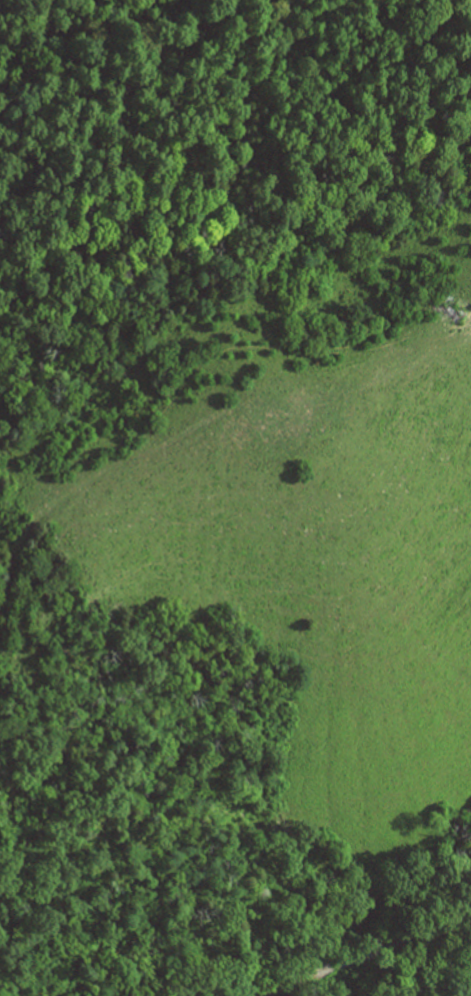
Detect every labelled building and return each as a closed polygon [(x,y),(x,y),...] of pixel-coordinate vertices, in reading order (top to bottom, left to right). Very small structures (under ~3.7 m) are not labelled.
[(455,294),(433,314),(451,333),(470,315),(470,313),(455,294)]
